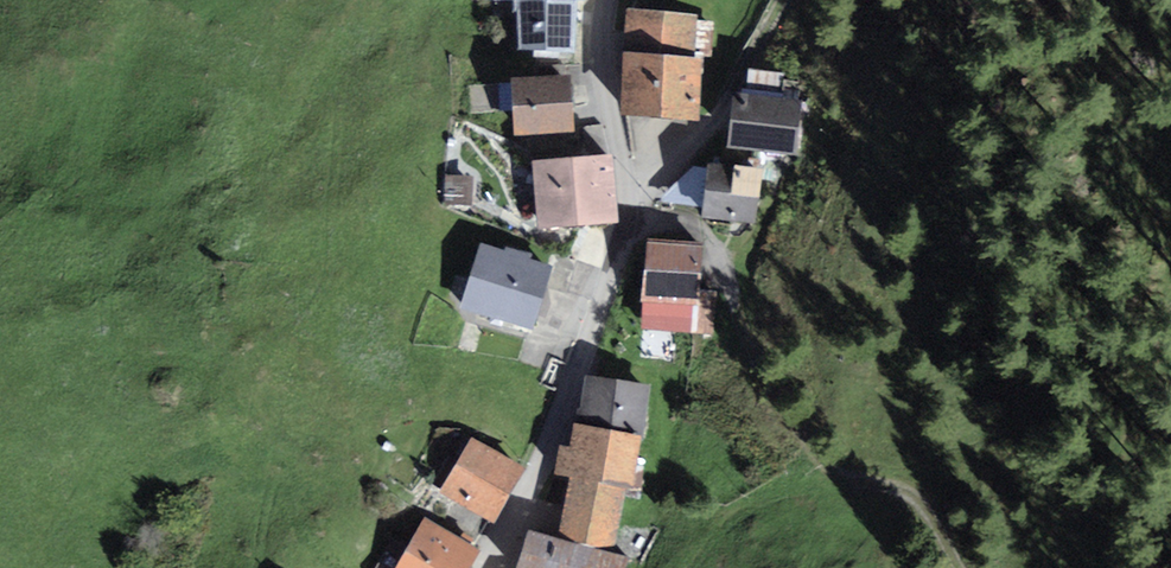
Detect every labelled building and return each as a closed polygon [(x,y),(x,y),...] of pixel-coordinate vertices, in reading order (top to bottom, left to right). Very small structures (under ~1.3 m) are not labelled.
[(522,44),(568,44),(569,0),(523,0),(522,44)] [(702,9),(627,6),(623,107),(698,110),(702,9)] [(571,71),(511,73),(513,127),(573,125),(571,71)] [(803,100),(735,89),(726,142),(794,153),(803,100)] [(612,150),(533,155),(537,220),(616,215),(612,150)] [(761,163),(708,158),(703,212),(756,217),(761,163)] [(701,240),(646,235),(641,290),(697,294),(701,240)] [(552,264),(481,240),(461,299),(532,323),(552,264)] [(650,389),(592,380),(581,425),(645,441),(650,389)] [(575,449),(563,446),(557,471),(570,476),(631,491),(640,493),(645,441),(581,425),(575,449)] [(522,464),(473,435),(441,489),(490,518),(522,464)] [(631,491),(570,476),(556,532),(616,548),(631,491)] [(426,518),(399,567),(469,567),(481,547),(426,518)] [(531,533),(520,567),(629,567),(630,565),(531,533)]
